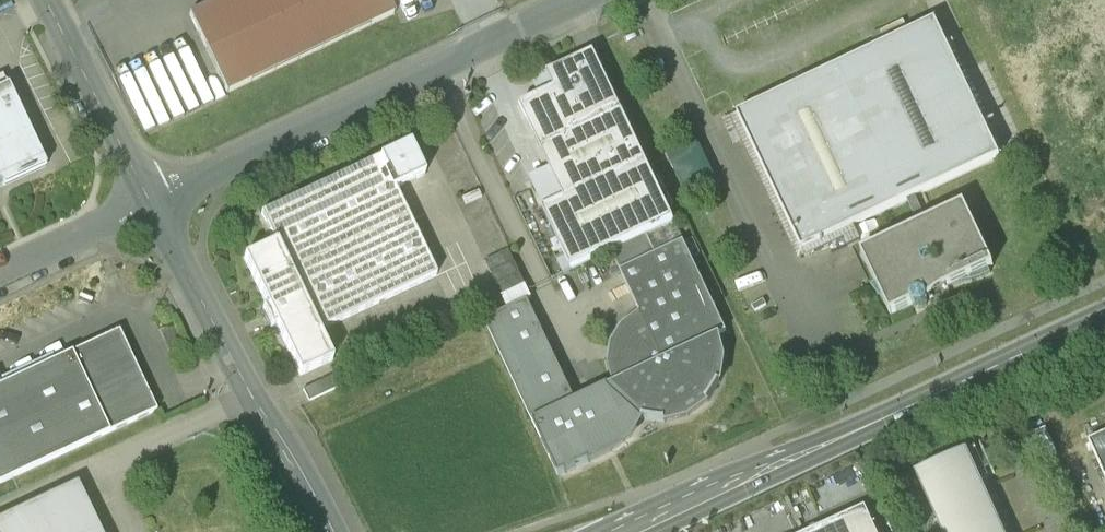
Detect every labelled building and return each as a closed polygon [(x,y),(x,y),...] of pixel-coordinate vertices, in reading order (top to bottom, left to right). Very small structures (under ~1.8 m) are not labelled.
[(226,95),(394,15),(387,0),(211,0),(213,4),(188,16),(226,95)] [(947,26),(746,118),(809,261),(1012,165),(947,26)] [(623,355),(623,390),(643,419),(669,431),(703,429),(727,408),(735,371),(736,338),(604,52),(544,80),(550,97),(532,108),(560,175),(543,184),(584,276),(621,251),(650,315),(633,331),(630,337),(623,355)] [(46,167),(8,87),(0,90),(0,189),(46,167)] [(315,385),(345,369),(335,345),(447,283),(386,159),(267,216),(284,252),(257,265),(315,385)] [(1006,270),(975,206),(876,261),(900,321),(1006,270)] [(574,395),(529,299),(489,318),(534,414),(574,395)] [(157,413),(128,353),(130,348),(124,334),(114,330),(100,336),(98,341),(0,387),(0,485),(157,413)] [(562,473),(635,439),(609,383),(536,418),(562,473)] [(1090,442),(1104,477),(1104,435),(1090,442)] [(972,453),(917,475),(942,531),(1005,531),(972,453)] [(77,485),(0,522),(0,531),(99,531),(77,485)] [(815,531),(876,531),(865,509),(815,531)]
